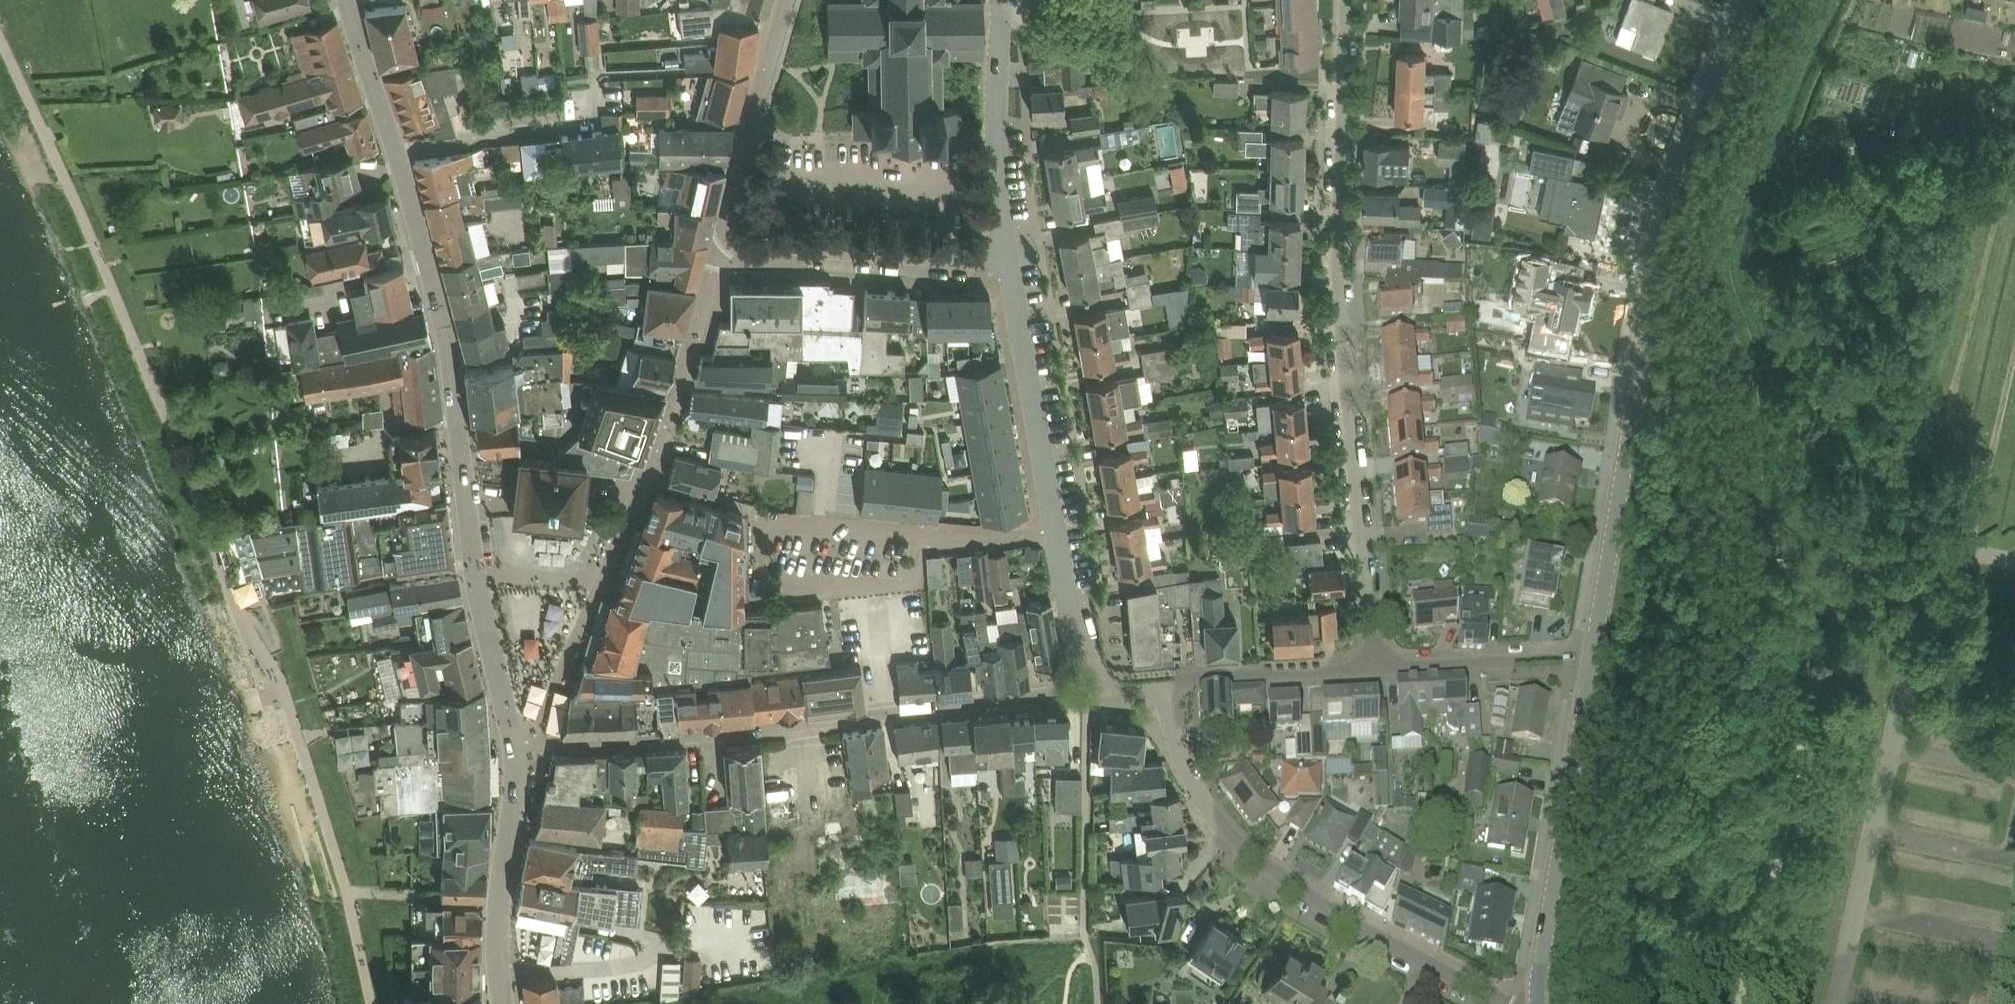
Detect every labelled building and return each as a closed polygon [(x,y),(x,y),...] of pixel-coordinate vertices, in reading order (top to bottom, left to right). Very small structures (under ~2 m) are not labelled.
[(291,8),(310,3),(309,0),(253,0),(258,18),(291,8)] [(520,15),(531,14),(530,0),(519,0),(520,15)] [(549,18),(559,18),(557,0),(548,0),(549,18)] [(559,18),(566,17),(565,1),(565,0),(557,0),(559,18)] [(597,0),(585,0),(586,10),(597,10),(597,0)] [(616,11),(639,12),(640,0),(617,0),(616,11)] [(760,8),(767,10),(770,0),(719,0),(726,2),(732,1),(760,8)] [(827,9),(826,9),(826,11),(827,11),(827,21),(826,21),(826,24),(827,24),(827,36),(824,36),(824,38),(828,38),(828,55),(846,54),(846,56),(848,56),(848,54),(864,54),(864,55),(870,55),(870,71),(867,71),(867,73),(870,73),(870,89),(867,89),(867,91),(870,91),(871,107),(854,107),(854,130),(889,129),(889,139),(923,139),(923,130),(960,130),(959,106),(941,106),(941,90),(944,90),(944,88),(941,88),(941,72),(944,72),(944,70),(941,70),(941,54),(962,53),(962,54),(965,54),(965,53),(983,52),(983,36),(986,36),(986,34),(983,34),(982,21),(984,21),(984,19),(982,19),(982,9),(984,8),(984,6),(982,6),(982,0),(827,0),(827,9)] [(1464,37),(1464,35),(1464,12),(1465,0),(1403,0),(1402,23),(1433,24),(1433,36),(1464,37)] [(1544,17),(1554,14),(1551,0),(1540,0),(1544,17)] [(1554,14),(1556,14),(1557,17),(1568,14),(1567,11),(1568,11),(1566,0),(1551,0),(1554,14)] [(1579,11),(1591,8),(1588,0),(1584,0),(1577,2),(1579,11)] [(1624,22),(1618,39),(1632,44),(1657,53),(1673,10),(1654,3),(1655,0),(1632,0),(1624,22)] [(443,1),(426,1),(427,12),(443,12),(443,1)] [(755,39),(760,8),(732,1),(726,2),(688,7),(680,8),(678,8),(682,33),(717,29),(716,40),(717,40),(755,39)] [(1281,22),(1282,33),(1323,31),(1323,24),(1319,24),(1318,2),(1278,5),(1279,22),(1281,22)] [(379,63),(397,59),(415,54),(407,22),(405,3),(365,7),(379,63)] [(1476,13),(1464,12),(1464,35),(1475,35),(1476,13)] [(600,49),(598,17),(577,18),(579,42),(580,51),(600,49)] [(1266,30),(1265,19),(1256,19),(1256,30),(1266,30)] [(337,20),(292,35),(302,67),(288,72),(289,75),(282,78),(283,80),(283,81),(319,70),(351,60),(337,20)] [(609,34),(613,23),(605,20),(601,30),(609,34)] [(1545,34),(1558,34),(1559,22),(1546,21),(1545,34)] [(1281,63),(1301,62),(1321,60),(1320,38),(1323,38),(1323,31),(1282,33),(1283,44),(1280,45),(1281,63)] [(1045,63),(1046,84),(1046,85),(1063,84),(1063,82),(1085,82),(1084,48),(1077,48),(1076,34),(1027,37),(1028,64),(1045,63)] [(1268,46),(1268,34),(1256,35),(1257,47),(1268,46)] [(711,44),(711,51),(684,52),(686,66),(715,65),(715,63),(749,61),(752,61),(755,39),(717,40),(716,40),(715,44),(711,44)] [(1428,53),(1420,53),(1401,52),(1399,84),(1452,87),(1452,70),(1427,69),(1428,53)] [(664,56),(665,64),(679,64),(678,55),(664,56)] [(1576,126),(1578,121),(1589,126),(1607,133),(1615,112),(1621,114),(1629,92),(1596,80),(1601,65),(1583,58),(1566,102),(1557,124),(1569,129),(1576,126)] [(327,96),(330,108),(363,99),(351,60),(319,70),(283,81),(283,80),(237,95),(246,122),(257,118),(258,119),(327,96)] [(429,124),(431,133),(432,133),(434,133),(435,134),(435,135),(435,136),(441,135),(442,135),(456,132),(449,112),(459,109),(457,86),(466,85),(464,61),(454,61),(404,68),(385,75),(405,132),(407,131),(406,130),(429,124)] [(538,74),(540,89),(562,86),(560,71),(538,74)] [(716,72),(707,104),(701,102),(699,112),(704,115),(737,115),(749,71),(716,72)] [(499,76),(502,94),(513,92),(510,74),(499,76)] [(540,89),(538,74),(522,76),(524,91),(540,89)] [(1238,79),(1214,78),(1214,92),(1238,93),(1238,79)] [(1130,81),(1094,84),(1094,94),(1131,91),(1130,81)] [(1064,84),(1063,84),(1046,85),(1046,84),(1030,85),(1031,111),(1050,110),(1050,114),(1064,114),(1063,90),(1064,90),(1078,89),(1078,93),(1092,92),(1092,83),(1064,84)] [(1423,117),(1424,101),(1436,101),(1435,106),(1451,107),(1452,87),(1399,84),(1398,116),(1423,117)] [(1304,91),(1271,90),(1271,91),(1254,90),(1253,104),(1271,105),(1270,120),(1303,121),(1304,91)] [(636,92),(637,95),(637,110),(637,113),(669,113),(668,92),(636,92)] [(1517,122),(1523,108),(1485,93),(1479,106),(1517,122)] [(151,100),(151,119),(180,119),(179,99),(151,100)] [(378,146),(367,108),(316,123),(302,127),(301,125),(297,126),(304,148),(325,143),(329,137),(345,134),(349,154),(349,155),(351,154),(378,146)] [(1100,129),(1100,130),(1101,129),(1098,109),(1070,114),(1073,133),(1100,129)] [(297,126),(301,125),(302,127),(316,123),(312,110),(294,115),(297,126)] [(603,129),(619,127),(619,126),(622,126),(622,110),(602,112),(603,129)] [(1125,126),(1135,124),(1134,116),(1123,118),(1125,126)] [(1145,122),(1135,124),(1125,126),(1101,129),(1100,130),(1102,144),(1140,138),(1139,130),(1147,129),(1145,122)] [(521,139),(521,140),(523,159),(525,173),(548,170),(546,153),(564,151),(566,169),(596,166),(596,167),(623,164),(619,127),(603,129),(593,130),(593,131),(521,139)] [(1186,145),(1193,145),(1195,127),(1183,127),(1186,145)] [(1303,139),(1283,138),(1262,138),(1262,127),(1238,127),(1238,145),(1245,145),(1245,151),(1270,152),(1269,168),(1302,169),(1303,139)] [(726,160),(733,128),(714,128),(659,128),(659,160),(659,164),(692,163),(693,160),(726,160)] [(1577,133),(1573,144),(1587,149),(1592,138),(1577,133)] [(1442,138),(1441,160),(1465,162),(1467,140),(1442,138)] [(520,141),(502,143),(504,158),(522,156),(520,141)] [(1367,173),(1409,175),(1411,143),(1368,142),(1367,173)] [(1047,162),(1050,183),(1088,176),(1085,161),(1099,159),(1097,143),(1065,148),(1045,152),(1046,157),(1045,157),(1045,158),(1047,157),(1048,161),(1045,162),(1047,162)] [(1541,215),(1578,223),(1598,227),(1607,184),(1572,176),(1577,154),(1534,145),(1529,167),(1550,171),(1541,215)] [(646,160),(645,148),(630,148),(630,160),(646,160)] [(446,155),(414,159),(425,199),(454,193),(475,190),(470,166),(473,165),(473,163),(472,150),(446,155)] [(337,186),(338,186),(358,181),(351,154),(349,155),(349,154),(300,166),(307,191),(293,195),(297,213),(319,208),(341,204),(337,186)] [(716,203),(726,160),(693,160),(692,163),(691,166),(667,166),(663,183),(679,182),(675,201),(674,205),(716,203)] [(1184,161),(1169,164),(1174,188),(1188,186),(1184,161)] [(621,175),(630,175),(629,164),(621,165),(621,175)] [(291,191),(301,189),(296,167),(287,169),(291,191)] [(1261,198),(1281,198),(1301,199),(1302,169),(1269,168),(1269,184),(1258,184),(1258,189),(1237,188),(1236,207),(1261,208),(1261,198)] [(621,175),(613,175),(614,192),(616,205),(632,205),(630,175),(621,175)] [(1088,176),(1050,183),(1054,203),(1052,203),(1052,204),(1054,204),(1055,208),(1053,208),(1053,209),(1055,208),(1055,214),(1075,211),(1108,205),(1105,189),(1091,192),(1088,176)] [(1449,186),(1446,223),(1466,224),(1468,187),(1449,186)] [(1386,216),(1396,216),(1396,222),(1421,223),(1422,203),(1401,202),(1402,191),(1366,189),(1366,215),(1386,216)] [(454,193),(425,199),(433,229),(464,222),(459,202),(469,201),(471,210),(484,208),(483,192),(481,192),(481,190),(475,191),(475,190),(454,193)] [(499,191),(483,192),(484,208),(501,206),(499,191)] [(593,207),(616,205),(614,192),(593,193),(593,207)] [(1118,199),(1121,215),(1158,209),(1155,192),(1118,199)] [(387,193),(368,197),(341,204),(319,208),(326,237),(394,222),(393,221),(387,222),(381,196),(387,194),(387,193)] [(682,239),(707,239),(716,203),(674,205),(674,234),(681,234),(681,238),(682,239)] [(1060,238),(1066,266),(1110,257),(1107,237),(1125,234),(1124,226),(1160,220),(1158,209),(1121,215),(1094,220),(1095,230),(1069,235),(1070,236),(1060,238)] [(1269,246),(1299,248),(1301,221),(1281,220),(1269,220),(1259,219),(1260,210),(1228,209),(1228,226),(1255,227),(1255,247),(1269,247),(1269,246)] [(1473,234),(1492,236),(1493,228),(1475,214),(1473,234)] [(482,219),(464,222),(433,229),(442,262),(476,253),(491,251),(482,219)] [(557,231),(557,221),(544,221),(544,232),(557,231)] [(1386,243),(1411,243),(1411,227),(1386,227),(1386,243)] [(362,235),(343,240),(305,248),(312,277),(343,270),(344,276),(364,272),(387,267),(386,266),(382,246),(365,250),(362,235)] [(682,239),(681,238),(657,237),(646,238),(639,238),(571,242),(572,260),(606,258),(625,257),(625,270),(651,271),(650,276),(696,281),(707,239),(682,239)] [(299,247),(298,241),(281,244),(283,251),(299,247)] [(548,245),(549,256),(571,254),(570,242),(548,245)] [(1430,285),(1436,285),(1443,286),(1460,286),(1460,270),(1436,270),(1436,268),(1399,266),(1400,246),(1377,245),(1377,249),(1364,248),(1363,273),(1386,273),(1386,283),(1419,284),(1430,285)] [(1268,274),(1278,274),(1298,275),(1299,248),(1269,246),(1269,247),(1255,247),(1253,247),(1252,282),(1255,282),(1267,282),(1268,283),(1268,274)] [(491,251),(476,253),(442,262),(447,283),(482,275),(483,276),(503,270),(500,259),(501,259),(498,249),(491,251)] [(1126,283),(1126,281),(1121,255),(1110,257),(1066,266),(1071,294),(1081,292),(1081,294),(1101,290),(1101,288),(1126,283)] [(1538,307),(1536,318),(1574,326),(1579,304),(1575,302),(1576,298),(1589,301),(1593,285),(1584,283),(1584,281),(1577,280),(1548,274),(1551,260),(1522,255),(1512,302),(1538,307)] [(386,266),(387,267),(364,272),(367,285),(351,289),(355,311),(356,314),(412,301),(403,262),(386,266)] [(1192,263),(1192,279),(1208,279),(1208,271),(1200,263),(1192,263)] [(572,266),(551,268),(551,269),(549,269),(551,289),(556,288),(574,286),(572,266)] [(489,301),(484,279),(483,276),(482,275),(447,283),(454,309),(489,301)] [(1126,282),(1128,294),(1151,290),(1149,277),(1126,282)] [(851,324),(852,307),(854,287),(833,286),(832,288),(830,287),(828,287),(828,283),(828,279),(813,278),(801,278),(800,279),(799,279),(798,279),(798,280),(797,280),(797,281),(796,282),(796,283),(796,284),(790,284),(788,284),(779,279),(761,278),(761,284),(730,284),(730,321),(720,321),(712,353),(736,354),(749,354),(749,349),(750,341),(755,341),(769,341),(770,341),(769,354),(772,354),(787,354),(787,353),(807,353),(847,353),(848,360),(849,367),(860,367),(862,344),(862,331),(863,324),(851,324)] [(603,303),(646,302),(643,321),(638,321),(635,334),(680,339),(683,326),(684,326),(695,286),(675,283),(647,280),(625,280),(626,283),(613,283),(601,284),(603,303)] [(294,291),(323,289),(322,281),(293,283),(294,291)] [(1242,296),(1242,282),(1228,282),(1227,296),(1242,296)] [(1255,282),(1252,282),(1242,282),(1242,296),(1254,297),(1255,282)] [(1267,282),(1255,282),(1254,297),(1266,297),(1265,309),(1277,310),(1297,311),(1298,284),(1278,283),(1268,283),(1267,282)] [(1378,319),(1397,317),(1410,316),(1409,305),(1415,304),(1415,294),(1419,293),(1419,284),(1386,283),(1384,283),(1385,296),(1376,296),(1378,319)] [(1151,290),(1153,300),(1153,302),(1165,300),(1169,324),(1186,317),(1189,285),(1151,290)] [(1436,285),(1430,285),(1430,297),(1442,297),(1443,286),(1436,285)] [(556,315),(568,314),(575,314),(574,286),(556,288),(556,306),(556,315)] [(866,288),(864,308),(863,324),(862,331),(862,344),(860,367),(904,368),(905,351),(885,349),(887,323),(907,324),(909,306),(910,291),(866,288)] [(1151,290),(1128,294),(1130,305),(1153,300),(1151,290)] [(968,293),(969,331),(990,331),(990,292),(968,293)] [(927,332),(948,331),(948,293),(926,293),(927,319),(927,332)] [(948,331),(969,331),(968,293),(948,293),(948,331)] [(432,340),(431,336),(423,299),(412,301),(412,302),(356,314),(355,311),(335,316),(338,328),(339,328),(345,358),(400,348),(431,342),(431,340),(432,340)] [(495,322),(489,301),(454,309),(460,330),(495,322)] [(1079,340),(1111,334),(1121,332),(1126,331),(1123,314),(1121,315),(1119,306),(1074,314),(1079,340)] [(571,344),(568,314),(556,315),(542,316),(544,332),(524,333),(525,347),(571,344)] [(293,367),(301,366),(345,358),(339,328),(338,328),(316,332),(313,315),(294,318),(285,319),(285,323),(290,352),(293,367)] [(913,319),(912,331),(927,332),(927,319),(913,319)] [(466,353),(485,350),(502,347),(508,336),(505,320),(495,322),(460,330),(466,353)] [(1246,321),(1231,320),(1221,320),(1221,332),(1231,333),(1246,333),(1246,321)] [(1463,321),(1445,321),(1445,336),(1464,336),(1463,321)] [(1298,330),(1278,331),(1250,334),(1252,345),(1267,343),(1269,358),(1301,355),(1298,330)] [(1111,334),(1079,340),(1084,366),(1131,358),(1129,347),(1114,349),(1113,347),(1121,346),(1123,342),(1121,332),(1111,334)] [(1569,339),(1537,332),(1535,342),(1567,349),(1569,339)] [(1230,333),(1216,335),(1218,353),(1232,351),(1230,333)] [(629,384),(664,390),(667,380),(668,380),(680,339),(635,334),(631,346),(640,348),(629,384)] [(1427,335),(1399,337),(1379,339),(1382,365),(1414,362),(1412,347),(1428,346),(1427,335)] [(1215,349),(1215,338),(1202,337),(1201,348),(1215,349)] [(431,342),(400,348),(403,372),(402,372),(403,383),(404,397),(407,417),(443,414),(434,342),(431,342)] [(1515,344),(1513,355),(1528,357),(1530,346),(1515,344)] [(1141,350),(1143,363),(1170,358),(1168,345),(1141,350)] [(563,403),(562,397),(561,380),(561,378),(563,352),(563,346),(523,349),(513,360),(466,366),(471,412),(521,407),(542,405),(561,404),(561,403),(563,403)] [(306,397),(394,383),(403,383),(402,372),(403,372),(400,348),(345,358),(301,366),(306,397)] [(569,352),(563,352),(561,378),(569,378),(569,352)] [(981,352),(969,354),(970,362),(982,360),(981,352)] [(702,354),(695,379),(715,381),(747,383),(751,364),(734,364),(736,354),(712,353),(702,354)] [(772,354),(769,354),(769,356),(749,356),(749,354),(736,354),(734,364),(751,364),(747,383),(769,384),(769,381),(782,382),(782,372),(786,372),(787,354),(772,354)] [(970,362),(969,354),(957,356),(958,364),(970,362)] [(1256,386),(1283,383),(1303,381),(1301,355),(1269,358),(1270,372),(1255,374),(1256,386)] [(927,366),(939,366),(939,358),(927,358),(927,366)] [(1170,358),(1143,363),(1146,378),(1173,373),(1170,358)] [(960,396),(1006,388),(1001,362),(956,370),(960,396)] [(1238,377),(1237,362),(1220,363),(1221,378),(1238,377)] [(1384,391),(1404,389),(1432,387),(1431,376),(1428,376),(1415,377),(1414,362),(1382,365),(1384,391)] [(939,366),(927,366),(927,374),(939,374),(939,366)] [(1526,414),(1586,424),(1592,392),(1558,387),(1561,374),(1534,369),(1526,414)] [(781,396),(825,397),(844,398),(846,373),(786,372),(782,372),(782,382),(781,396)] [(923,385),(922,373),(910,374),(910,386),(923,385)] [(1137,373),(1106,379),(1086,382),(1089,396),(1087,398),(1088,406),(1091,408),(1122,403),(1129,402),(1129,401),(1142,399),(1137,373)] [(514,515),(530,517),(580,523),(580,522),(583,493),(586,464),(627,468),(632,453),(642,456),(665,390),(664,390),(629,384),(597,378),(581,425),(577,435),(552,458),(521,455),(514,514),(514,515)] [(1440,394),(1470,391),(1469,379),(1439,382),(1440,394)] [(1006,388),(960,396),(965,421),(1010,413),(1006,388)] [(713,391),(693,389),(685,411),(705,413),(779,423),(782,400),(713,391)] [(1471,405),(1470,391),(1440,394),(1439,394),(1441,409),(1471,405)] [(1225,414),(1247,412),(1247,411),(1249,411),(1247,395),(1223,397),(1224,398),(1225,413),(1225,414)] [(399,416),(405,415),(407,417),(404,397),(395,398),(397,414),(399,416)] [(1304,397),(1284,399),(1256,402),(1259,427),(1274,425),(1275,426),(1307,423),(1304,397)] [(899,423),(901,400),(878,398),(877,417),(888,418),(888,422),(899,423)] [(1125,419),(1122,403),(1091,408),(1096,435),(1143,427),(1142,416),(1125,419)] [(1385,407),(1388,433),(1420,430),(1419,416),(1434,414),(1433,403),(1385,407)] [(539,433),(538,421),(562,419),(561,404),(542,405),(521,407),(522,431),(539,433)] [(364,424),(385,422),(383,406),(362,409),(364,424)] [(522,431),(521,407),(471,412),(471,414),(473,414),(478,442),(483,446),(520,444),(519,431),(522,431)] [(908,423),(916,424),(917,412),(909,411),(908,423)] [(1010,413),(965,421),(969,446),(1015,438),(1010,413)] [(1152,435),(1152,436),(1174,432),(1171,414),(1143,418),(1146,436),(1152,435)] [(715,427),(712,445),(710,458),(775,468),(779,425),(754,423),(753,433),(715,427)] [(1261,454),(1289,451),(1309,449),(1307,423),(1275,426),(1276,439),(1260,441),(1261,454)] [(389,472),(383,473),(383,475),(428,470),(440,469),(436,428),(390,434),(393,467),(389,468),(389,472)] [(906,440),(914,441),(915,429),(907,428),(906,440)] [(923,430),(915,429),(914,441),(922,442),(923,430)] [(1420,430),(1388,433),(1390,459),(1438,455),(1437,443),(1421,444),(1420,430)] [(1504,435),(1477,430),(1478,448),(1501,452),(1504,435)] [(868,436),(867,444),(879,445),(880,437),(868,436)] [(942,439),(944,450),(952,449),(950,437),(942,439)] [(1019,463),(1015,438),(969,446),(974,471),(1019,463)] [(1133,458),(1146,456),(1147,456),(1146,446),(1099,455),(1104,479),(1136,473),(1133,458)] [(952,449),(944,450),(947,462),(954,461),(952,449)] [(1444,461),(1455,460),(1454,449),(1443,450),(1444,461)] [(714,491),(719,472),(721,464),(676,452),(669,479),(714,491)] [(1241,464),(1248,463),(1256,462),(1255,452),(1228,456),(1230,466),(1241,464)] [(1466,461),(1457,462),(1458,479),(1467,478),(1466,461)] [(1024,488),(1019,463),(974,471),(978,496),(1024,488)] [(1242,478),(1241,464),(1230,466),(1231,479),(1242,478)] [(887,513),(891,467),(865,465),(860,511),(887,513)] [(1280,480),(1281,494),(1313,491),(1310,465),(1263,469),(1264,481),(1280,480)] [(1542,465),(1535,509),(1568,515),(1572,487),(1575,487),(1578,471),(1558,468),(1542,465)] [(887,513),(912,516),(916,470),(891,467),(887,513)] [(432,500),(428,470),(383,475),(387,505),(397,503),(432,500)] [(939,510),(940,498),(941,486),(943,473),(916,470),(912,516),(938,519),(939,510)] [(1439,470),(1411,473),(1392,475),(1394,500),(1426,498),(1425,484),(1440,482),(1439,470)] [(321,512),(357,508),(387,505),(383,475),(383,473),(318,481),(321,512)] [(797,473),(796,485),(811,486),(812,474),(797,473)] [(1136,473),(1104,479),(1108,505),(1156,497),(1154,485),(1139,488),(1136,473)] [(1162,503),(1185,499),(1183,482),(1159,486),(1162,503)] [(813,487),(798,485),(796,509),(811,510),(813,487)] [(941,486),(940,498),(948,499),(949,487),(941,486)] [(1028,514),(1024,488),(978,496),(983,522),(1028,514)] [(645,523),(644,522),(643,525),(707,539),(717,513),(715,512),(716,508),(713,505),(656,491),(650,506),(651,506),(645,523)] [(1267,522),(1295,519),(1315,517),(1313,491),(1281,494),(1282,507),(1266,509),(1267,522)] [(447,498),(432,500),(397,503),(399,516),(373,519),(374,529),(379,528),(381,547),(367,548),(366,538),(360,538),(357,508),(321,512),(249,521),(263,568),(301,563),(303,583),(360,574),(388,568),(397,567),(455,559),(447,498)] [(948,499),(940,498),(939,510),(947,511),(948,499)] [(1426,498),(1394,500),(1396,527),(1425,524),(1427,537),(1451,535),(1448,510),(1428,513),(1426,498)] [(643,525),(631,557),(695,573),(687,607),(745,611),(744,513),(713,505),(716,508),(715,512),(717,513),(707,539),(643,525)] [(1158,512),(1131,517),(1111,521),(1115,546),(1147,540),(1162,538),(1160,523),(1158,512)] [(1489,542),(1491,532),(1469,528),(1467,539),(1489,542)] [(1283,529),(1267,531),(1253,532),(1254,548),(1284,545),(1286,568),(1308,566),(1310,591),(1345,588),(1342,563),(1324,564),(1321,538),(1284,542),(1283,529)] [(1149,555),(1147,540),(1115,546),(1120,571),(1167,562),(1165,553),(1149,555)] [(1027,544),(1024,557),(1037,561),(1040,548),(1027,544)] [(971,551),(971,552),(975,578),(975,580),(992,577),(989,553),(988,549),(971,551)] [(1009,574),(1006,551),(989,553),(992,577),(992,584),(1009,582),(1010,582),(1009,574)] [(941,581),(940,552),(926,553),(927,582),(941,581)] [(1523,555),(1518,588),(1516,608),(1550,613),(1557,578),(1559,578),(1559,575),(1557,575),(1559,562),(1523,555)] [(649,601),(687,607),(695,573),(631,557),(626,570),(620,586),(616,597),(612,596),(612,598),(647,604),(649,601)] [(1151,571),(1153,584),(1177,580),(1175,570),(1174,567),(1151,571)] [(1189,567),(1175,570),(1177,580),(1190,577),(1189,567)] [(462,593),(457,569),(389,578),(346,586),(350,606),(351,612),(373,608),(396,604),(425,599),(462,593)] [(1010,583),(1017,582),(1024,581),(1023,573),(1009,574),(1010,582),(1010,583)] [(1192,601),(1203,600),(1206,632),(1207,652),(1238,650),(1236,616),(1224,617),(1220,574),(1190,577),(1192,601)] [(1182,654),(1181,634),(1174,635),(1172,602),(1192,601),(1190,577),(1177,580),(1153,584),(1150,584),(1127,589),(1128,597),(1133,658),(1182,654)] [(1009,599),(1007,584),(993,586),(995,601),(1009,599)] [(1456,624),(1456,604),(1456,595),(1451,595),(1450,585),(1433,587),(1434,598),(1410,601),(1414,633),(1444,630),(1444,625),(1456,624)] [(1484,651),(1485,631),(1487,631),(1488,605),(1492,605),(1493,592),(1463,590),(1462,603),(1459,603),(1458,650),(1484,651)] [(462,593),(425,599),(427,607),(415,609),(420,641),(420,642),(437,639),(437,638),(465,634),(463,626),(466,621),(468,621),(463,598),(462,593)] [(538,593),(535,608),(547,610),(550,596),(538,593)] [(826,640),(824,622),(822,602),(745,611),(687,607),(649,601),(647,604),(612,598),(593,660),(634,663),(634,665),(650,664),(650,686),(657,685),(657,686),(675,684),(719,681),(751,678),(752,678),(752,677),(751,669),(830,658),(827,639),(826,640)] [(278,616),(296,615),(294,599),(276,601),(278,616)] [(1062,661),(1051,599),(1027,603),(1028,609),(1029,616),(1036,653),(1038,665),(1062,661)] [(398,621),(396,604),(373,608),(374,616),(376,625),(396,621),(398,621)] [(1273,615),(1274,628),(1275,648),(1312,646),(1311,635),(1322,634),(1322,635),(1337,634),(1336,607),(1308,608),(1308,613),(1273,615)] [(1007,686),(1000,637),(989,638),(986,619),(985,608),(974,609),(976,620),(976,621),(981,654),(982,672),(981,672),(984,689),(1007,686)] [(962,611),(968,655),(973,655),(976,673),(981,672),(982,672),(981,654),(976,621),(976,620),(974,609),(962,611)] [(1029,616),(1028,609),(1016,610),(1017,616),(998,619),(1001,637),(1000,637),(1007,686),(1008,686),(1008,685),(1030,682),(1026,654),(1036,653),(1029,616)] [(550,630),(551,616),(536,615),(535,629),(550,630)] [(952,619),(930,621),(934,657),(935,656),(935,665),(935,667),(935,669),(938,692),(938,695),(973,690),(968,658),(956,660),(952,619)] [(525,632),(525,651),(548,652),(549,633),(525,632)] [(392,645),(399,676),(403,691),(403,695),(412,694),(413,694),(413,693),(422,692),(484,682),(483,681),(482,681),(480,672),(481,671),(477,655),(475,655),(470,652),(465,634),(437,638),(437,639),(420,642),(420,641),(392,645)] [(1809,651),(1807,663),(1813,671),(1824,673),(1834,668),(1836,657),(1830,647),(1819,645),(1809,651)] [(897,660),(898,675),(900,695),(938,692),(935,669),(935,667),(918,669),(917,658),(897,660)] [(634,663),(593,660),(593,661),(584,660),(574,690),(643,686),(650,686),(650,664),(634,665),(634,663)] [(866,705),(861,664),(803,671),(808,711),(846,706),(846,707),(851,707),(851,702),(861,701),(861,705),(866,705)] [(808,711),(803,671),(752,677),(752,678),(751,678),(754,717),(808,712),(808,711)] [(393,694),(403,691),(399,676),(389,679),(393,694)] [(754,717),(751,678),(719,681),(720,721),(754,717)] [(1462,678),(1424,680),(1426,708),(1427,708),(1428,720),(1445,718),(1446,728),(1453,733),(1463,733),(1464,743),(1479,742),(1478,709),(1464,710),(1463,698),(1462,678)] [(1397,682),(1400,742),(1422,741),(1420,720),(1428,720),(1427,708),(1426,708),(1424,680),(1397,682)] [(675,684),(677,725),(720,721),(719,681),(675,684)] [(412,694),(414,707),(424,706),(427,718),(436,717),(486,709),(484,682),(422,692),(413,693),(413,694),(412,694)] [(657,685),(650,686),(643,686),(647,728),(677,725),(675,684),(657,686),(657,685)] [(647,728),(643,686),(574,690),(571,690),(562,731),(637,729),(647,728)] [(1199,727),(1219,726),(1232,725),(1231,711),(1263,709),(1262,689),(1197,693),(1199,727)] [(1491,714),(1489,727),(1502,729),(1508,697),(1495,694),(1491,714)] [(1519,694),(1512,738),(1540,743),(1547,699),(1519,694)] [(1377,728),(1375,706),(1375,695),(1348,697),(1350,730),(1377,728)] [(1326,742),(1325,731),(1350,730),(1348,697),(1320,698),(1322,721),(1309,721),(1311,761),(1324,761),(1324,742),(1326,742)] [(1311,761),(1309,721),(1309,720),(1297,720),(1296,699),(1267,701),(1269,734),(1293,733),(1294,743),(1295,762),(1311,761)] [(1060,754),(1070,754),(1067,708),(1032,710),(1034,741),(1040,741),(1040,755),(1053,755),(1053,758),(1060,758),(1060,754)] [(416,718),(393,719),(398,758),(398,759),(489,752),(486,709),(436,717),(427,718),(416,718)] [(1026,765),(1025,755),(1034,755),(1034,741),(1032,710),(1010,712),(1014,767),(1026,765)] [(1014,776),(1015,776),(1014,767),(1010,712),(973,716),(975,747),(978,747),(979,763),(1001,762),(1003,792),(1015,791),(1014,776)] [(973,716),(941,718),(944,750),(950,750),(950,768),(977,767),(977,764),(979,763),(978,747),(975,747),(973,716)] [(938,719),(894,724),(898,759),(902,759),(903,761),(908,761),(908,758),(942,754),(938,719)] [(1125,793),(1137,792),(1134,761),(1142,762),(1142,761),(1145,728),(1143,726),(1101,722),(1100,730),(1100,740),(1098,758),(1112,759),(1110,794),(1125,793)] [(864,729),(870,778),(880,777),(890,776),(883,726),(864,729)] [(332,762),(365,761),(364,728),(331,729),(332,762)] [(852,796),(862,794),(872,793),(871,785),(870,778),(864,729),(844,731),(852,796)] [(1091,729),(1091,739),(1100,740),(1100,730),(1091,729)] [(760,742),(726,745),(729,795),(729,796),(732,796),(733,804),(705,806),(706,827),(713,827),(724,828),(736,828),(734,806),(758,804),(757,794),(764,793),(760,742)] [(1492,759),(1510,762),(1513,744),(1495,742),(1492,759)] [(662,778),(665,804),(665,805),(683,806),(683,811),(689,811),(685,749),(647,751),(647,759),(646,759),(648,779),(662,778)] [(1371,768),(1351,769),(1352,778),(1373,777),(1373,776),(1385,776),(1385,775),(1387,775),(1385,750),(1371,751),(1371,768)] [(647,759),(647,751),(610,753),(611,785),(625,785),(624,803),(640,804),(640,803),(649,804),(649,802),(648,792),(638,792),(637,759),(646,759),(647,759)] [(398,759),(398,758),(377,760),(377,763),(374,763),(374,768),(375,783),(376,789),(380,788),(382,809),(445,805),(448,805),(448,803),(448,792),(490,792),(490,788),(489,788),(489,780),(489,776),(488,776),(488,768),(489,768),(489,764),(488,764),(487,756),(489,756),(489,752),(398,759)] [(557,755),(555,756),(550,791),(609,798),(610,785),(611,785),(610,753),(557,755)] [(1266,764),(1265,756),(1252,756),(1252,765),(1266,764)] [(1486,799),(1489,776),(1492,760),(1469,758),(1463,796),(1486,799)] [(1137,792),(1146,791),(1166,788),(1162,759),(1142,761),(1142,762),(1134,761),(1137,792)] [(1489,776),(1516,780),(1518,764),(1510,763),(1510,762),(1492,759),(1492,760),(1489,776)] [(1351,778),(1352,778),(1351,769),(1350,761),(1332,762),(1333,779),(1351,779),(1351,778)] [(1252,828),(1268,816),(1278,808),(1247,766),(1220,786),(1252,828)] [(1280,766),(1281,798),(1284,798),(1284,803),(1296,803),(1296,798),(1320,799),(1320,767),(1280,766)] [(360,784),(375,783),(374,768),(358,769),(360,784)] [(1055,809),(1062,809),(1082,809),(1082,775),(1062,775),(1056,774),(1055,809)] [(1025,791),(1024,776),(1015,776),(1016,791),(1025,791)] [(1385,776),(1372,777),(1373,801),(1387,801),(1386,776),(1385,776)] [(870,778),(871,785),(881,784),(880,777),(870,778)] [(895,789),(899,821),(906,821),(905,812),(913,811),(911,787),(895,789)] [(1179,792),(1160,795),(1150,796),(1152,809),(1110,813),(1111,828),(1146,826),(1146,825),(1154,824),(1183,820),(1179,792)] [(714,840),(728,841),(729,863),(769,861),(764,793),(757,794),(758,804),(734,806),(736,828),(724,828),(713,827),(714,840)] [(1495,793),(1486,848),(1521,854),(1530,799),(1495,793)] [(542,795),(535,827),(569,832),(577,798),(542,795)] [(601,837),(605,800),(577,798),(569,832),(601,837)] [(635,842),(638,842),(638,839),(678,843),(679,830),(682,830),(682,826),(684,826),(683,811),(683,806),(665,805),(665,804),(649,802),(649,804),(640,803),(640,804),(635,842)] [(489,837),(489,828),(490,803),(448,803),(448,805),(445,805),(443,849),(488,852),(489,837)] [(1301,834),(1311,816),(1320,803),(1298,803),(1296,807),(1286,825),(1301,834)] [(1394,803),(1394,812),(1410,811),(1410,803),(1394,803)] [(1355,824),(1323,807),(1304,841),(1335,858),(1346,838),(1356,845),(1370,823),(1359,817),(1355,824)] [(705,824),(704,808),(692,809),(693,825),(705,824)] [(1124,882),(1142,880),(1162,878),(1160,863),(1182,860),(1179,838),(1185,838),(1183,820),(1154,824),(1146,825),(1146,826),(1147,842),(1151,842),(1151,852),(1109,857),(1112,870),(1122,869),(1124,882)] [(687,844),(709,846),(709,840),(714,840),(713,827),(706,827),(690,826),(684,826),(682,826),(682,830),(679,830),(678,843),(687,844)] [(1402,850),(1368,830),(1333,888),(1381,917),(1391,899),(1397,872),(1402,850)] [(569,881),(579,883),(580,879),(582,868),(592,870),(593,867),(636,872),(638,855),(686,860),(687,844),(678,843),(638,839),(638,842),(637,853),(588,848),(588,852),(577,850),(577,845),(550,840),(532,837),(530,836),(523,871),(569,880),(569,881)] [(1418,839),(1408,837),(1402,850),(1415,852),(1418,839)] [(995,841),(996,858),(1010,857),(1018,856),(1017,839),(995,841)] [(709,846),(687,844),(686,860),(687,860),(687,863),(706,865),(709,846)] [(443,849),(443,854),(442,869),(441,889),(485,891),(488,852),(443,849)] [(983,873),(982,862),(982,856),(965,857),(965,863),(966,873),(983,873)] [(1013,897),(1010,857),(996,858),(989,858),(990,867),(990,875),(992,898),(1013,897)] [(1459,869),(1457,883),(1482,887),(1485,873),(1459,869)] [(523,871),(516,903),(582,917),(582,913),(612,919),(637,922),(641,885),(616,883),(615,890),(579,883),(569,881),(569,880),(523,871)] [(1056,886),(1072,885),(1071,873),(1056,874),(1056,886)] [(1128,926),(1152,924),(1175,930),(1185,894),(1166,888),(1165,891),(1125,895),(1128,926)] [(1443,949),(1447,929),(1450,913),(1398,889),(1391,924),(1443,949)] [(1513,899),(1477,893),(1468,944),(1500,950),(1506,916),(1510,916),(1513,899)] [(1034,907),(1034,900),(1031,897),(1026,897),(1022,901),(1023,907),(1026,910),(1031,910),(1034,907)] [(426,900),(425,916),(442,916),(442,932),(480,932),(483,908),(478,903),(426,900)] [(962,900),(948,900),(950,926),(963,925),(962,900)] [(1212,919),(1189,954),(1221,975),(1244,940),(1212,919)] [(480,959),(480,932),(442,932),(442,933),(411,933),(411,960),(480,959)] [(1266,988),(1290,1003),(1315,1003),(1324,988),(1327,984),(1315,976),(1323,964),(1322,963),(1319,968),(1290,950),(1266,988)] [(686,955),(684,982),(700,983),(702,956),(686,955)] [(679,994),(679,993),(680,959),(663,958),(661,997),(679,994)] [(444,988),(480,985),(480,959),(411,960),(412,990),(412,991),(429,990),(444,988)] [(523,977),(528,1003),(585,1003),(584,981),(555,986),(553,978),(523,977)] [(429,990),(412,991),(412,990),(394,992),(395,1003),(482,1003),(480,985),(444,988),(429,990)]
